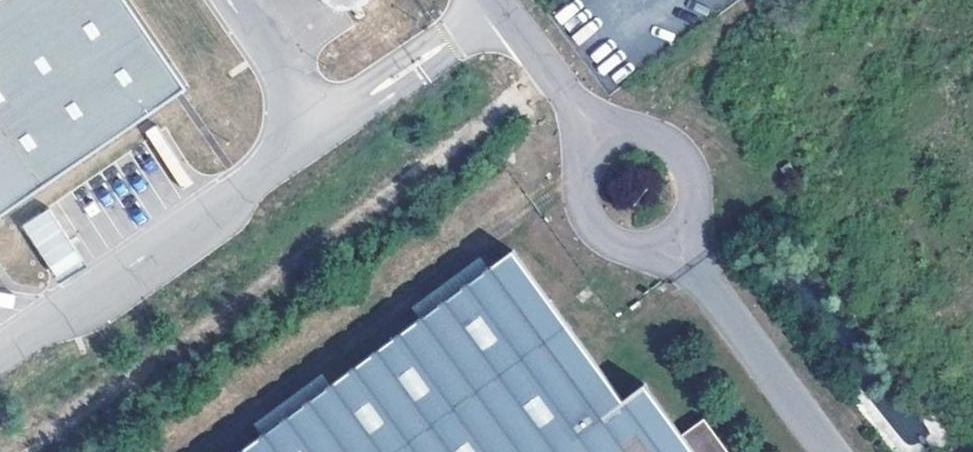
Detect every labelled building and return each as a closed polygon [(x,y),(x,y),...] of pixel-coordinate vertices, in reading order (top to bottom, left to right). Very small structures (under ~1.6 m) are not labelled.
[(190,86),(132,0),(0,0),(0,216),(190,86)] [(789,167),(783,172),(793,185),(799,181),(789,167)] [(48,207),(21,225),(57,281),(85,263),(48,207)] [(703,422),(681,439),(644,388),(622,403),(514,254),(485,275),(424,319),(326,390),(264,435),(241,451),(725,451),(703,422)] [(414,306),(424,319),(485,275),(475,261),(414,306)] [(254,421),(264,435),(326,390),(315,377),(254,421)]
